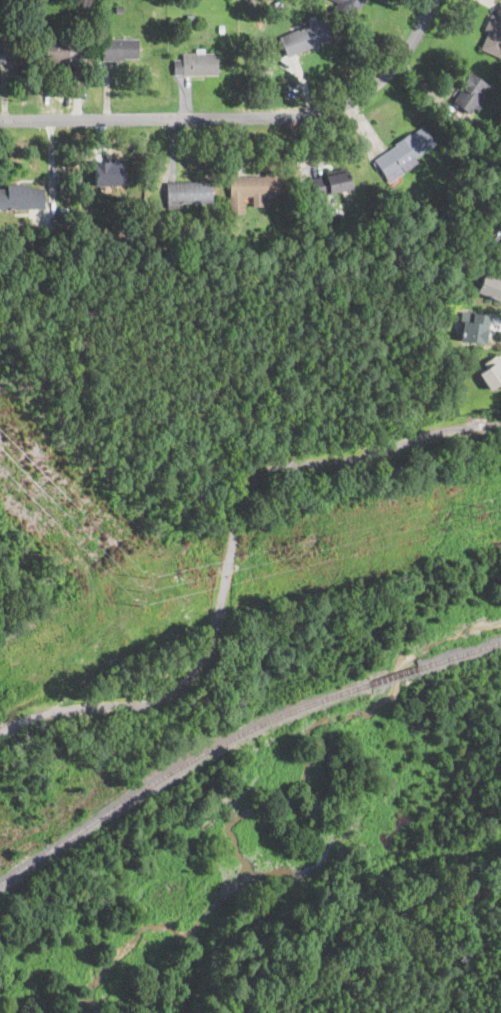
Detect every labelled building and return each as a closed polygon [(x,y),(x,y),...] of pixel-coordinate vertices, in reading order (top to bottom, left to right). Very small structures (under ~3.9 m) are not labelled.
[(334,4),(353,15),(362,0),(336,0),(334,4)] [(478,48),(500,57),(500,0),(499,0),(478,48)] [(278,37),(289,59),(331,38),(320,17),(278,37)] [(138,37),(102,37),(102,59),(138,59),(138,37)] [(9,61),(9,39),(0,39),(0,61),(9,61)] [(80,40),(42,40),(42,61),(80,61),(80,40)] [(171,74),(217,74),(217,51),(182,51),(182,57),(171,57),(171,74)] [(450,102),(470,114),(489,83),(469,71),(450,102)] [(372,155),(385,179),(437,149),(424,125),(372,155)] [(92,161),(93,185),(121,185),(122,161),(92,161)] [(318,196),(352,187),(346,167),(313,176),(318,196)] [(228,213),(244,212),(243,196),(252,196),(252,206),(262,205),(262,196),(283,195),(283,173),(227,174),(228,213)] [(166,181),(166,206),(203,206),(203,181),(166,181)] [(44,209),(44,184),(0,184),(0,209),(44,209)] [(493,250),(500,256),(500,239),(493,250)] [(500,292),(500,283),(479,274),(471,292),(497,302),(500,292)] [(459,340),(483,345),(488,317),(464,312),(459,340)] [(495,356),(474,371),(489,392),(500,383),(500,364),(495,356)]
